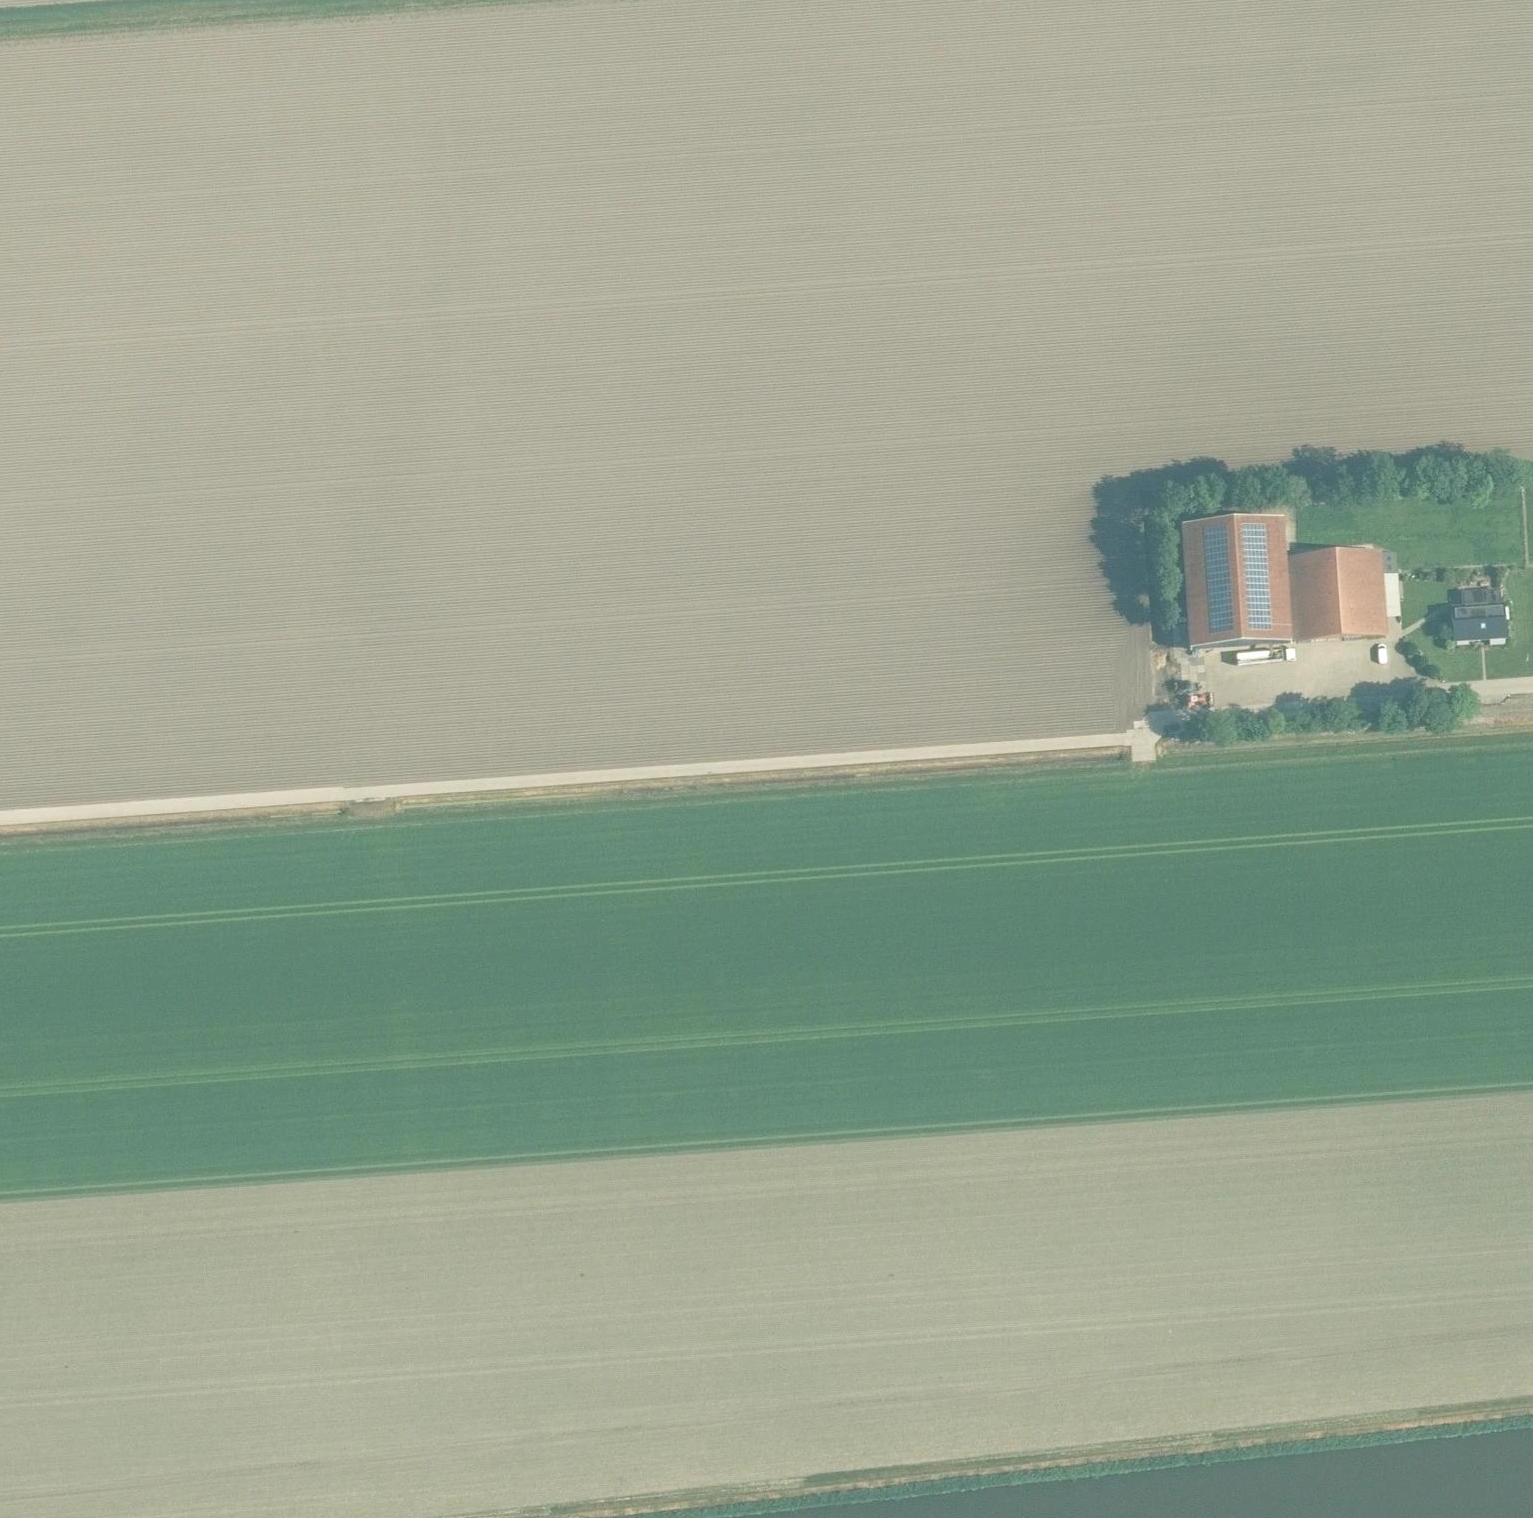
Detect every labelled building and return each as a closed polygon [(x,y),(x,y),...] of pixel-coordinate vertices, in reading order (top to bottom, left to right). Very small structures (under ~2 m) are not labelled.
[(1288,643),(1283,560),(1283,559),(1281,524),(1181,530),(1188,648),(1288,643)] [(1395,553),(1379,554),(1381,576),(1396,575),(1395,553)] [(1283,560),(1288,643),(1384,637),(1379,554),(1283,559),(1283,560)] [(1451,644),(1504,640),(1502,605),(1449,608),(1451,644)]
